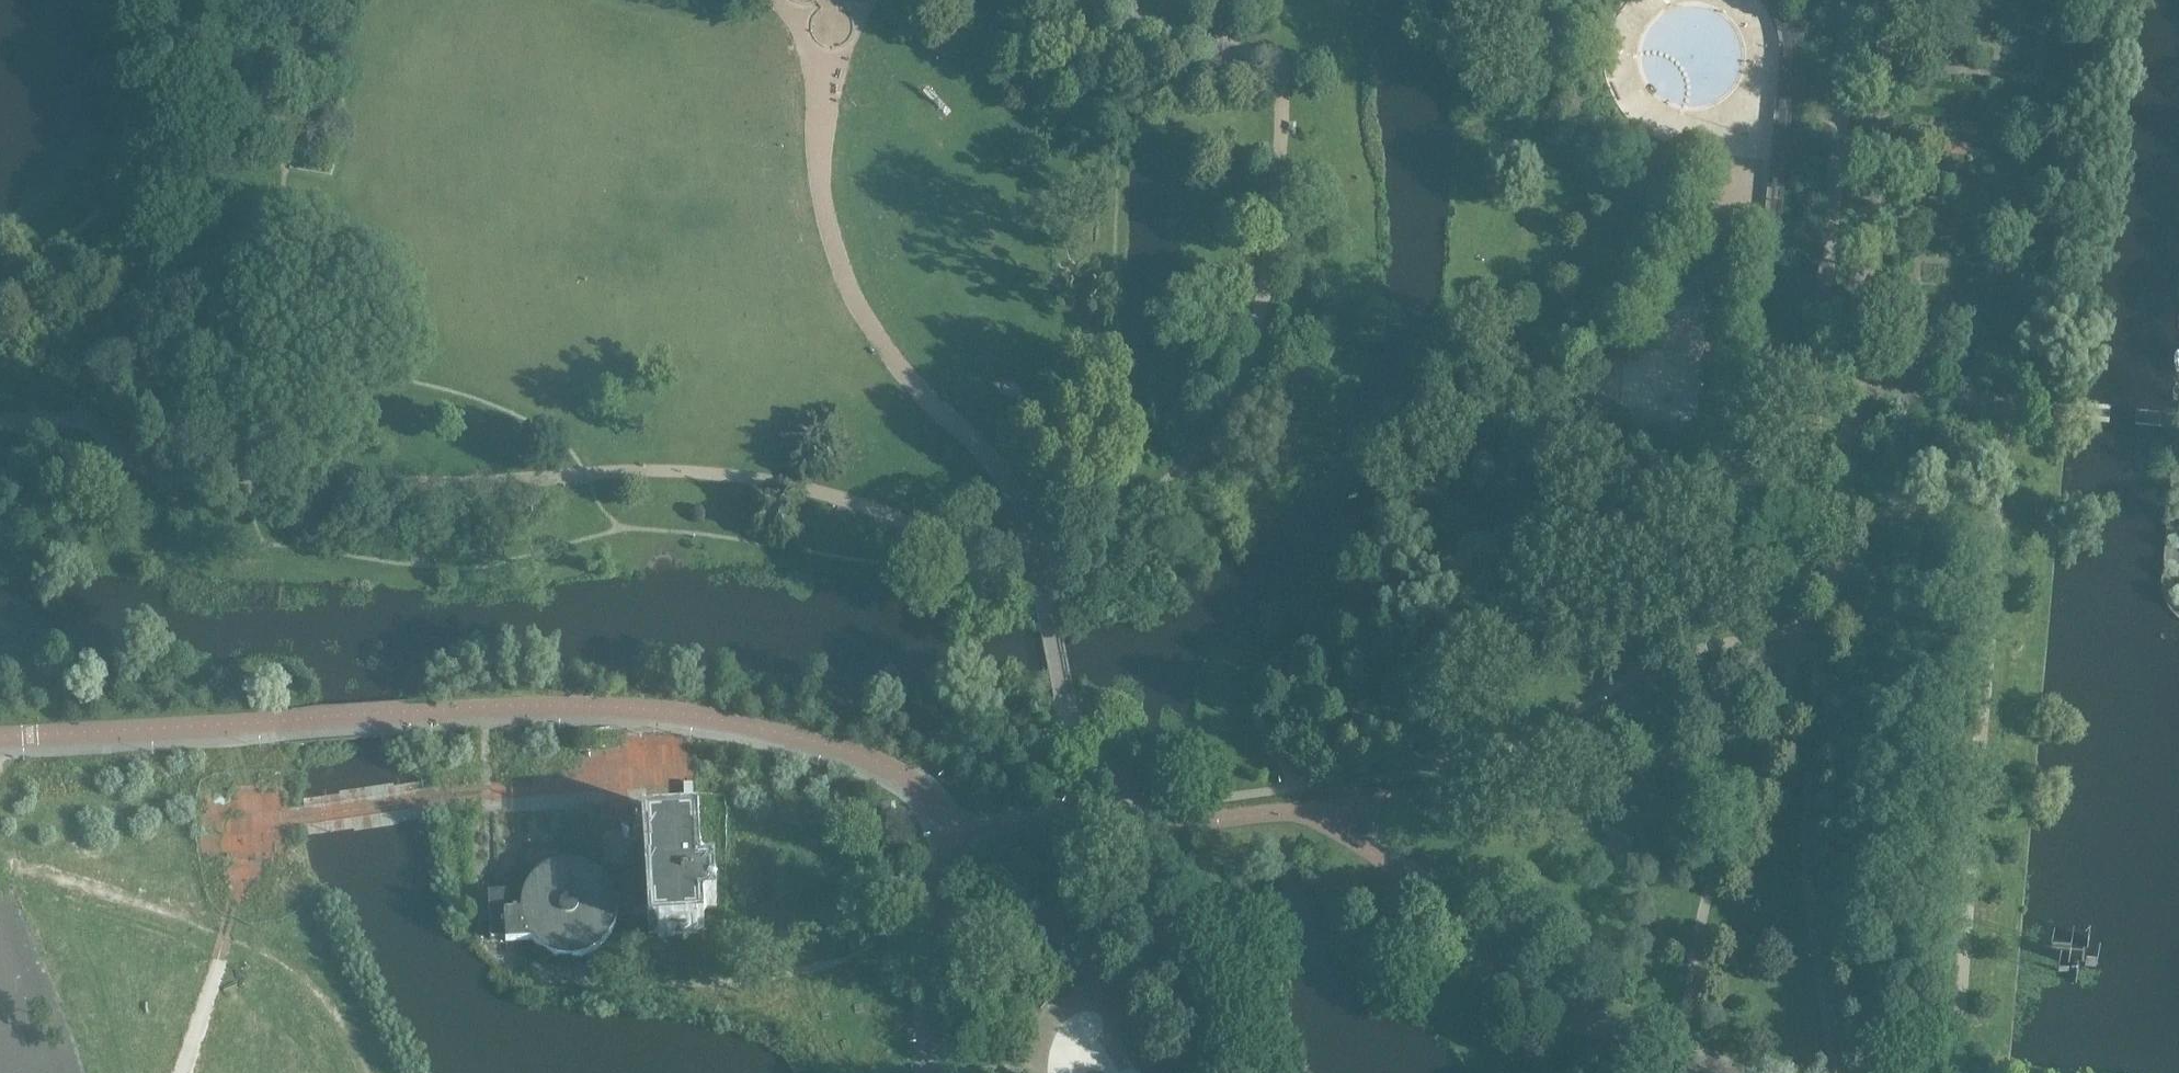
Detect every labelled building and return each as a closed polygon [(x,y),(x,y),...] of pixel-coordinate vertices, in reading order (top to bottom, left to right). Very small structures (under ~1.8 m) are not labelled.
[(522,901),(522,904),(489,906),(491,939),(506,939),(506,943),(532,941),(536,945),(539,948),(542,950),(545,952),(548,954),(553,956),(558,957),(561,958),(565,959),(569,959),(572,959),(578,958),(581,957),(585,956),(590,954),(593,953),(597,950),(600,948),(602,947),(604,944),(607,941),(609,938),(611,935),(612,934),(613,931),(615,925),(616,922),(617,917),(618,914),(618,910),(618,909),(653,907),(654,929),(699,927),(698,905),(704,904),(705,904),(706,904),(708,903),(708,902),(709,901),(710,900),(710,898),(709,884),(709,883),(708,881),(707,879),(706,878),(705,878),(704,878),(702,878),(696,878),(693,825),(648,827),(652,898),(635,899),(634,884),(634,883),(634,882),(633,881),(632,880),(631,878),(629,878),(627,877),(625,878),(624,878),(623,879),(622,880),(621,881),(620,883),(620,884),(620,885),(621,899),(616,900),(615,896),(614,893),(613,889),(610,885),(608,882),(605,879),(603,876),(599,873),(594,869),(591,868),(588,866),(583,864),(579,864),(574,863),(570,863),(566,863),(563,863),(559,864),(554,865),(550,867),(545,869),(542,871),(541,872),(537,876),(534,878),(532,881),(530,884),(527,889),(526,890),(525,894),(523,897),(522,901)]
